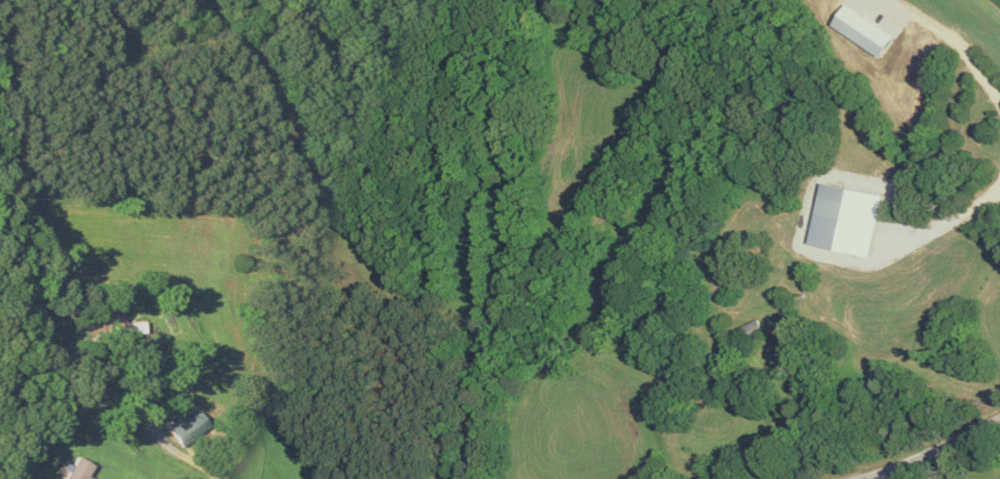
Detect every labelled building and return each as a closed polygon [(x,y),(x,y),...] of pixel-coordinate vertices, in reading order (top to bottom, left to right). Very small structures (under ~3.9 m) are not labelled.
[(750,341),(767,333),(760,318),(743,326),(750,341)] [(117,333),(143,333),(143,322),(117,322),(117,333)] [(177,417),(165,424),(178,446),(208,428),(197,411),(180,422),(177,417)] [(85,475),(91,467),(77,457),(61,478),(90,478),(85,475)]
